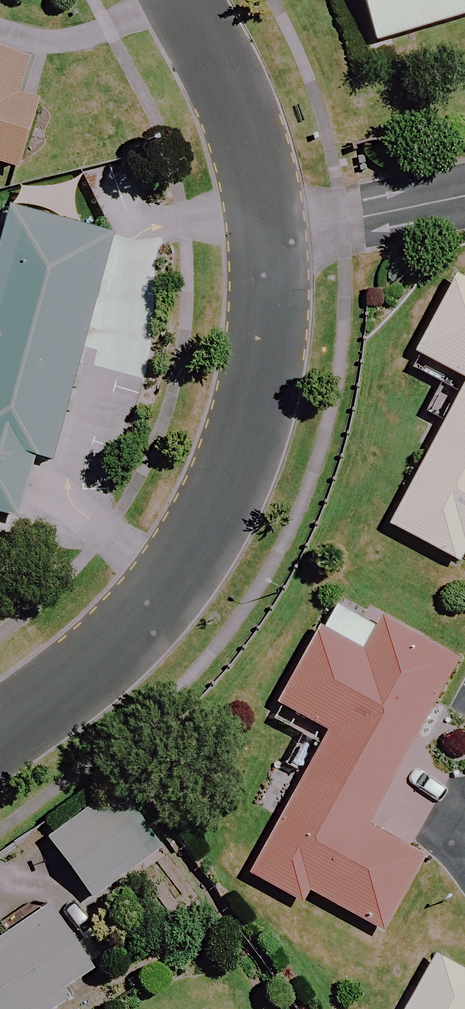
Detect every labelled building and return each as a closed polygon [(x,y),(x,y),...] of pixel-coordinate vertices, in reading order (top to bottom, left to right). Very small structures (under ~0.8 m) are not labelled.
[(369,55),(464,26),(464,0),(352,0),(369,55)] [(42,57),(0,44),(0,170),(20,176),(43,104),(29,99),(42,57)] [(21,523),(38,460),(57,465),(116,243),(9,214),(0,249),(0,518),(21,523)] [(457,282),(417,356),(464,382),(464,287),(457,282)] [(393,525),(456,559),(461,549),(464,551),(464,393),(393,525)] [(359,657),(321,636),(280,709),(329,735),(252,875),(300,902),(306,892),(381,933),(419,863),(359,830),(450,663),(377,623),(359,657)] [(163,852),(122,794),(54,841),(94,899),(163,852)] [(58,912),(0,950),(0,1008),(57,1008),(66,1003),(62,997),(98,973),(58,912)] [(432,955),(402,1008),(464,1008),(464,972),(432,955)]
